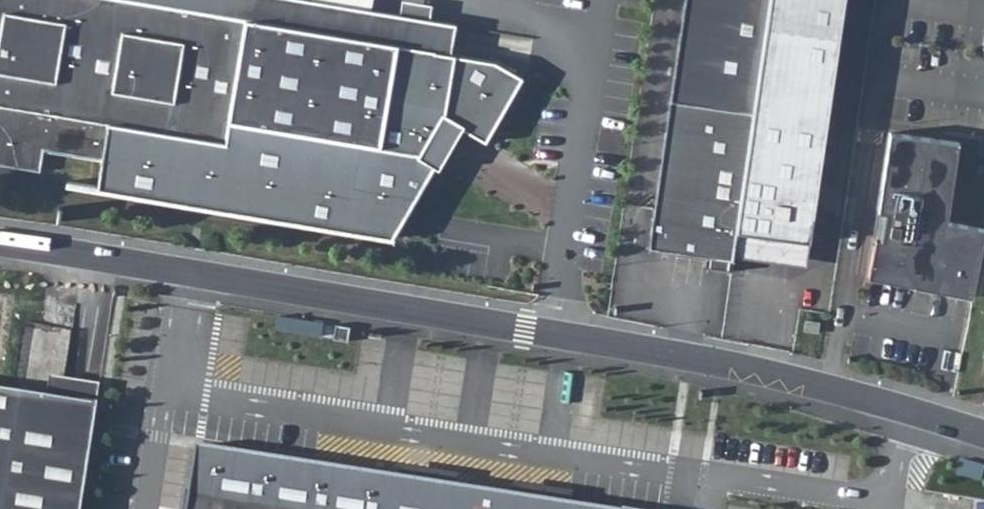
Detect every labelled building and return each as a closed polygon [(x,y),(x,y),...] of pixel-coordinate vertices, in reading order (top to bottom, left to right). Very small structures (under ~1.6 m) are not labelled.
[(41,170),(45,149),(100,158),(97,188),(121,192),(152,1),(152,0),(0,0),(0,163),(41,170)] [(455,123),(486,139),(523,77),(494,60),(455,55),(460,23),(359,7),(315,0),(152,0),(152,1),(121,192),(393,235),(455,123)] [(659,245),(740,258),(802,264),(840,0),(694,0),(659,245)] [(983,264),(983,229),(952,222),(964,144),(895,133),(884,210),(889,211),(884,239),(880,239),(873,278),(977,299),(983,264)] [(823,321),(811,319),(809,332),(821,334),(823,321)] [(56,375),(52,398),(98,405),(102,383),(56,375)] [(98,405),(52,398),(0,389),(0,508),(82,508),(98,405)] [(198,445),(188,508),(610,508),(198,445)]
